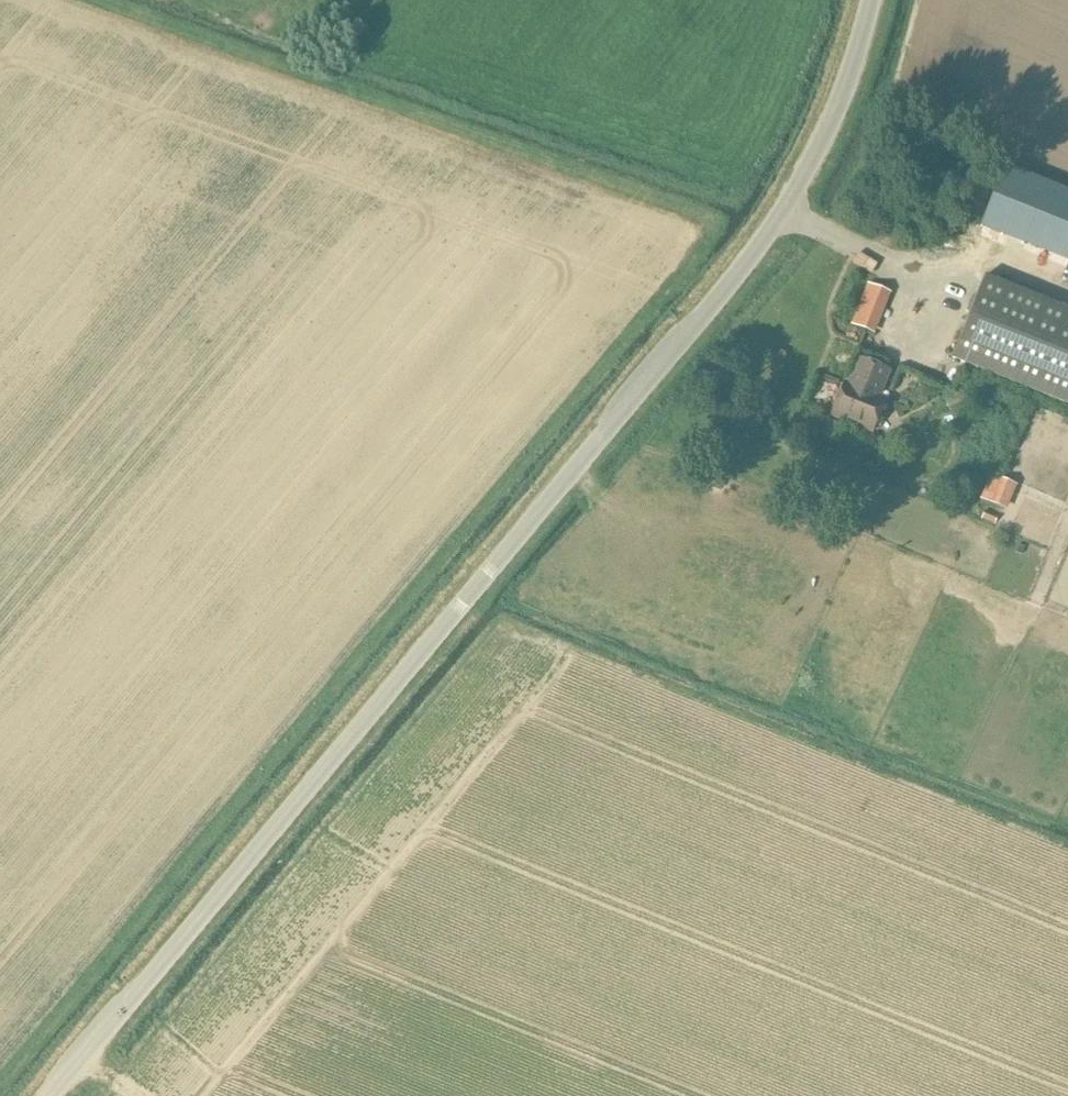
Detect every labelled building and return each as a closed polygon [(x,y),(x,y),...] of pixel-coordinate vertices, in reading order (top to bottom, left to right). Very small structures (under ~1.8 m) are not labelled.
[(995,215),(1067,243),(1067,181),(1016,161),(995,215)] [(972,366),(1067,405),(1067,310),(985,277),(952,358),(972,366)] [(868,284),(852,325),(870,333),(887,291),(868,284)] [(879,397),(889,370),(860,358),(849,385),(844,383),(831,415),(873,432),(886,400),(879,397)] [(999,478),(989,503),(1003,508),(1013,483),(999,478)] [(985,510),(981,519),(995,525),(998,516),(985,510)]
